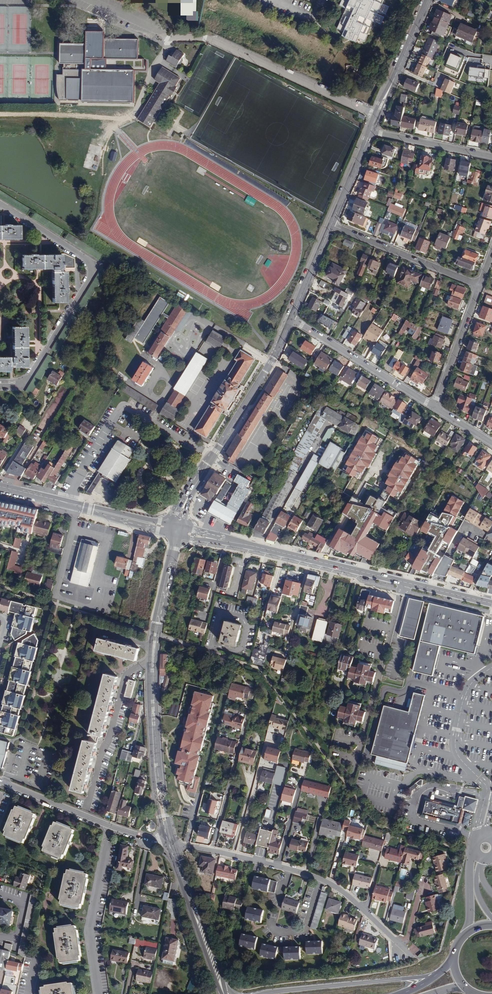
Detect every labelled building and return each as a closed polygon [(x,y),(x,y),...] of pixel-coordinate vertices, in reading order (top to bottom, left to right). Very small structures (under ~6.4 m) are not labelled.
[(340,5),(346,8),(337,28),(344,31),(342,35),(356,41),(358,37),(365,41),(374,21),(381,23),(384,17),(377,14),(379,10),(385,13),(388,6),(381,3),(383,0),(342,0),(340,5)] [(438,10),(433,20),(447,26),(452,16),(438,10)] [(447,26),(433,20),(429,30),(443,36),(447,26)] [(477,30),(457,22),(452,34),(472,42),(477,30)] [(59,100),(82,100),(82,102),(133,103),(134,71),(107,71),(107,59),(138,59),(138,40),(104,39),(104,32),(86,32),(86,44),(61,44),(61,64),(64,64),(64,69),(63,69),(63,75),(57,75),(57,80),(58,92),(59,100)] [(423,54),(423,55),(431,58),(432,59),(440,42),(430,38),(423,54)] [(183,57),(184,55),(177,50),(175,54),(172,52),(166,62),(176,68),(178,65),(181,64),(184,60),(183,57)] [(461,58),(451,54),(447,65),(457,69),(461,58)] [(431,58),(423,55),(422,56),(423,56),(422,58),(422,57),(419,64),(427,68),(431,58)] [(419,64),(417,67),(416,69),(415,69),(414,68),(411,72),(423,77),(427,68),(419,64)] [(181,78),(163,68),(155,80),(160,83),(138,120),(151,128),(170,96),(172,97),(178,88),(176,87),(181,78)] [(483,86),(484,83),(491,84),(491,77),(484,76),(483,82),(480,81),(481,71),(473,70),(473,71),(470,71),(469,77),(472,77),(472,85),(483,86)] [(416,92),(419,84),(408,79),(404,87),(416,92)] [(441,90),(443,91),(451,94),(456,83),(454,82),(448,79),(446,79),(445,83),(443,86),(441,90)] [(392,124),(401,126),(403,117),(405,108),(398,106),(396,115),(394,115),(392,124)] [(403,117),(401,126),(414,129),(416,119),(403,117)] [(436,126),(437,122),(435,122),(426,120),(426,118),(425,117),(423,117),(422,117),(421,119),(419,130),(426,131),(426,130),(428,130),(428,132),(430,132),(430,130),(435,131),(436,126)] [(458,123),(455,134),(466,136),(468,125),(458,123)] [(441,124),(440,126),(439,133),(439,135),(449,137),(452,126),(441,124)] [(482,143),(489,144),(489,143),(491,144),(491,134),(491,131),(485,129),(484,132),(482,143)] [(472,141),(482,143),(484,132),(474,130),(472,141)] [(386,146),(383,156),(392,159),(395,149),(386,146)] [(404,150),(401,163),(408,164),(408,162),(413,163),(415,154),(410,154),(410,152),(404,150)] [(381,168),(384,161),(373,157),(371,165),(381,168)] [(430,170),(432,159),(423,157),(421,168),(430,170)] [(454,171),(456,161),(447,159),(445,169),(454,171)] [(470,170),(471,163),(463,162),(462,169),(470,170)] [(376,183),(379,175),(368,172),(366,180),(370,181),(370,184),(375,185),(376,183)] [(477,183),(478,178),(471,176),(470,181),(468,180),(467,183),(478,186),(478,183),(477,183)] [(363,187),(358,197),(369,201),(371,196),(376,198),(378,197),(380,194),(379,192),(376,191),(378,186),(375,185),(370,184),(367,183),(365,187),(363,187)] [(29,208),(0,190),(0,198),(25,214),(29,208)] [(364,213),(368,203),(358,199),(354,210),(364,213)] [(482,202),(480,211),(484,212),(483,216),(491,218),(491,209),(486,207),(487,204),(482,202)] [(393,212),(403,216),(405,210),(402,209),(401,211),(394,208),(393,212)] [(367,218),(351,211),(348,219),(363,226),(367,218)] [(491,221),(481,218),(476,231),(485,234),(487,228),(488,229),(491,221)] [(373,234),(377,236),(382,224),(378,222),(373,234)] [(396,233),(398,235),(403,224),(399,223),(398,226),(388,222),(385,230),(395,234),(396,233)] [(460,225),(457,224),(452,234),(451,237),(458,240),(460,233),(463,234),(465,227),(460,225)] [(19,225),(0,225),(0,239),(19,238),(19,225)] [(410,239),(416,241),(420,231),(405,226),(402,236),(406,237),(404,241),(408,243),(410,239)] [(485,234),(476,231),(474,230),(472,234),(477,236),(476,237),(484,240),(486,235),(485,234)] [(451,237),(452,234),(448,233),(447,236),(441,233),(435,247),(440,249),(441,247),(446,249),(451,237)] [(426,252),(430,242),(421,238),(417,248),(426,252)] [(463,258),(476,263),(479,255),(466,250),(463,258)] [(64,268),(74,268),(74,258),(64,253),(61,253),(61,254),(22,255),(22,268),(52,268),(52,302),(65,302),(65,272),(60,272),(60,268),(61,268),(61,265),(63,265),(64,268)] [(358,274),(362,276),(366,264),(368,257),(364,255),(361,262),(362,262),(358,274)] [(473,270),(476,263),(463,258),(459,257),(457,264),(473,270)] [(369,267),(374,269),(377,271),(380,263),(372,260),(369,267)] [(395,276),(399,266),(390,263),(386,272),(391,274),(389,279),(393,280),(395,276)] [(347,271),(333,264),(328,275),(335,279),(334,283),(339,286),(347,271)] [(418,283),(421,275),(404,268),(398,283),(409,287),(412,280),(418,283)] [(435,279),(425,275),(421,286),(431,290),(435,279)] [(329,284),(322,280),(320,285),(326,288),(329,284)] [(462,298),(466,289),(458,286),(458,287),(453,285),(451,289),(455,290),(453,295),(462,298)] [(453,295),(452,295),(449,305),(459,308),(462,298),(453,295)] [(340,298),(339,302),(338,304),(342,306),(347,298),(342,296),(340,298)] [(314,297),(308,308),(317,312),(322,301),(314,297)] [(351,303),(351,304),(355,307),(352,312),(360,317),(364,311),(362,310),(365,304),(355,298),(351,303)] [(168,304),(160,299),(135,336),(142,341),(168,304)] [(178,303),(147,352),(157,358),(187,309),(178,303)] [(484,306),(480,317),(491,321),(491,309),(484,306)] [(394,314),(382,307),(380,311),(392,318),(394,314)] [(331,327),(334,329),(339,323),(321,314),(317,322),(330,328),(331,327)] [(403,318),(394,314),(392,318),(395,320),(396,319),(400,322),(403,318)] [(439,330),(448,333),(449,330),(453,321),(443,317),(439,330)] [(407,320),(403,318),(400,322),(397,328),(401,330),(407,320)] [(419,326),(407,320),(401,330),(397,335),(401,338),(405,332),(405,331),(407,327),(416,331),(419,326)] [(372,323),(364,336),(370,340),(370,339),(372,340),(372,341),(376,343),(377,342),(384,331),(372,323)] [(483,335),(486,326),(478,323),(474,332),(475,333),(474,335),(479,337),(480,334),(483,335)] [(343,336),(347,339),(352,329),(353,329),(349,326),(343,336)] [(422,328),(419,326),(416,331),(412,337),(416,340),(420,334),(419,333),(422,328)] [(0,357),(0,371),(9,370),(9,365),(12,365),(12,366),(26,366),(26,327),(12,327),(12,357),(0,357)] [(159,414),(172,422),(179,411),(176,409),(207,358),(197,352),(209,334),(200,328),(182,357),(191,363),(183,375),(159,414)] [(352,329),(347,339),(356,344),(362,335),(352,329)] [(225,338),(213,331),(206,342),(219,349),(225,338)] [(433,344),(441,347),(444,340),(435,336),(434,339),(435,340),(433,344)] [(316,347),(306,341),(301,348),(312,355),(316,347)] [(476,351),(479,344),(472,341),(469,349),(476,351)] [(377,352),(377,353),(382,356),(387,348),(377,342),(376,343),(373,349),(377,352)] [(237,387),(239,384),(254,359),(240,351),(235,359),(237,361),(195,430),(206,437),(221,412),(223,409),(226,411),(240,389),(237,387)] [(431,360),(439,363),(442,355),(434,351),(431,360)] [(467,351),(464,361),(471,363),(474,354),(467,351)] [(326,370),(333,359),(322,352),(315,364),(326,370)] [(294,353),(290,360),(303,368),(307,361),(294,353)] [(25,392),(31,396),(32,394),(35,388),(54,358),(48,354),(25,392)] [(398,361),(398,360),(395,358),(390,366),(393,368),(398,361)] [(344,366),(335,360),(329,370),(338,375),(344,366)] [(409,368),(398,361),(393,368),(404,375),(409,368)] [(471,363),(464,361),(461,370),(474,375),(478,366),(474,365),(471,363)] [(142,385),(153,368),(144,362),(133,380),(142,385)] [(315,369),(311,366),(304,377),(309,380),(315,369)] [(357,373),(347,367),(339,379),(342,381),(343,380),(351,385),(352,383),(351,383),(355,377),(357,373)] [(413,377),(420,381),(423,383),(428,375),(418,368),(413,377)] [(287,375),(278,369),(225,458),(234,463),(287,375)] [(96,379),(97,376),(87,370),(85,373),(96,379)] [(57,385),(62,377),(53,372),(49,380),(57,385)] [(371,381),(363,376),(358,384),(366,389),(371,381)] [(454,387),(466,391),(469,382),(463,380),(464,379),(458,377),(454,387)] [(158,405),(122,382),(118,389),(123,392),(154,411),(158,405)] [(381,401),(386,392),(387,391),(376,384),(370,394),(379,399),(377,402),(380,403),(381,401)] [(393,408),(397,401),(394,399),(395,397),(386,392),(381,401),(393,408)] [(469,397),(461,395),(458,402),(462,403),(460,409),(467,412),(468,411),(472,413),(474,406),(471,405),(473,399),(469,397)] [(403,422),(407,416),(401,412),(406,404),(399,399),(391,411),(401,417),(399,420),(403,423),(403,422)] [(340,427),(347,415),(340,411),(339,412),(338,414),(336,412),(321,404),(318,410),(306,432),(311,435),(312,435),(316,437),(326,420),(340,427)] [(477,419),(478,419),(482,408),(477,406),(475,410),(474,414),(473,417),(474,418),(474,419),(476,420),(477,419)] [(482,408),(478,419),(480,420),(479,421),(481,422),(482,421),(483,421),(484,418),(485,419),(489,410),(482,408)] [(409,417),(407,416),(403,422),(413,428),(415,425),(416,426),(421,417),(413,411),(411,414),(409,417)] [(343,429),(351,415),(348,413),(347,415),(340,427),(343,429)] [(357,419),(351,415),(343,429),(349,433),(355,423),(357,419)] [(79,429),(89,435),(95,426),(84,420),(79,429)] [(441,424),(435,420),(434,422),(431,420),(425,430),(434,435),(441,424)] [(4,439),(9,428),(0,423),(0,437),(4,439)] [(355,436),(360,426),(359,426),(355,423),(349,433),(355,436)] [(16,432),(22,435),(26,429),(20,425),(16,432)] [(323,438),(326,441),(334,431),(330,428),(323,438)] [(43,441),(47,443),(53,433),(49,431),(43,441)] [(447,446),(455,432),(452,431),(449,436),(442,431),(436,440),(447,446)] [(288,469),(296,473),(299,466),(309,449),(316,437),(312,435),(311,435),(306,432),(294,454),(296,454),(288,469)] [(377,438),(367,433),(364,438),(361,436),(346,464),(348,466),(345,472),(354,477),(354,475),(355,476),(358,470),(362,472),(366,465),(369,467),(376,453),(374,452),(377,446),(374,444),(377,438)] [(465,439),(456,434),(449,446),(458,451),(465,439)] [(43,441),(33,458),(34,459),(41,449),(42,450),(47,443),(43,441)] [(64,453),(70,443),(68,441),(61,451),(64,453)] [(99,472),(112,480),(116,482),(130,459),(128,458),(133,450),(119,441),(99,472)] [(26,442),(7,473),(17,476),(23,467),(21,466),(33,446),(26,442)] [(314,454),(311,460),(318,463),(322,466),(334,472),(345,453),(341,451),(342,448),(331,442),(322,458),(314,454)] [(62,457),(65,459),(68,456),(70,457),(72,454),(70,452),(74,445),(70,443),(64,453),(62,457)] [(477,447),(470,443),(469,446),(467,445),(463,453),(466,455),(467,452),(472,455),(477,447)] [(491,455),(483,451),(475,464),(483,469),(491,455)] [(415,459),(406,454),(404,457),(401,456),(398,461),(395,460),(384,483),(388,485),(386,489),(396,494),(398,490),(402,492),(416,465),(413,463),(415,459)] [(39,466),(41,467),(48,456),(46,455),(39,466)] [(63,463),(65,459),(62,457),(46,482),(50,484),(50,483),(54,485),(60,475),(57,473),(61,466),(63,467),(65,464),(63,463)] [(301,491),(318,463),(311,460),(295,488),(301,491)] [(25,474),(34,479),(40,469),(31,463),(25,474)] [(41,477),(40,479),(45,482),(54,468),(49,465),(45,470),(42,468),(38,475),(41,477)] [(17,476),(22,477),(26,469),(23,467),(17,476)] [(288,469),(255,529),(264,533),(270,523),(269,522),(270,521),(268,520),(268,519),(271,520),(272,520),(292,484),(290,483),(296,473),(288,469)] [(110,482),(112,480),(99,472),(87,492),(91,494),(102,477),(110,482)] [(226,479),(215,472),(201,495),(212,500),(211,502),(214,503),(215,501),(215,500),(213,499),(215,494),(217,495),(226,479)] [(236,513),(238,510),(249,490),(246,488),(250,482),(238,475),(234,482),(239,485),(228,505),(226,508),(215,501),(214,503),(208,512),(230,525),(236,513)] [(227,483),(217,498),(222,501),(231,485),(227,483)] [(476,487),(483,498),(486,495),(488,491),(489,490),(478,483),(476,487)] [(301,491),(295,488),(292,494),(297,498),(301,491)] [(367,557),(377,541),(389,519),(398,503),(394,500),(396,496),(388,491),(378,507),(375,505),(373,509),(357,535),(361,537),(354,550),(357,551),(367,557)] [(297,498),(292,494),(286,505),(292,508),(297,498)] [(454,515),(457,516),(464,501),(451,495),(443,512),(452,514),(454,515)] [(255,504),(248,501),(238,521),(248,526),(253,515),(250,513),(255,504)] [(357,535),(373,509),(349,502),(342,512),(359,522),(352,534),(356,537),(357,535)] [(491,525),(491,521),(471,508),(465,517),(470,520),(473,522),(473,523),(474,524),(480,527),(481,526),(484,528),(489,531),(491,525)] [(282,512),(276,522),(285,526),(290,516),(282,512)] [(452,514),(443,512),(440,517),(430,513),(426,520),(432,523),(445,525),(448,527),(454,515),(452,514)] [(422,523),(406,513),(397,527),(412,536),(415,532),(417,533),(422,523)] [(308,525),(317,530),(323,520),(314,515),(308,525)] [(303,521),(294,516),(289,526),(297,531),(303,521)] [(36,522),(36,521),(21,517),(19,522),(19,525),(34,529),(36,522)] [(6,531),(16,534),(19,525),(19,522),(9,519),(6,531)] [(377,541),(380,543),(393,521),(389,519),(377,541)] [(48,536),(51,524),(42,522),(42,523),(40,523),(36,522),(34,529),(33,532),(48,536)] [(276,523),(267,539),(275,542),(283,527),(276,523)] [(356,537),(352,534),(340,527),(331,545),(347,554),(348,552),(355,555),(357,551),(354,550),(361,537),(357,535),(356,537)] [(445,555),(448,550),(445,549),(452,536),(443,531),(438,529),(438,528),(431,541),(433,542),(427,551),(425,555),(439,563),(445,555)] [(302,538),(310,543),(313,537),(315,539),(317,537),(309,532),(308,534),(305,533),(302,538)] [(63,536),(54,533),(51,546),(60,549),(63,536)] [(328,540),(318,534),(317,537),(315,539),(313,537),(310,543),(318,548),(316,551),(320,552),(328,540)] [(151,538),(140,535),(135,556),(140,558),(141,553),(143,553),(145,548),(149,549),(151,538)] [(22,539),(16,537),(13,547),(20,549),(22,539)] [(473,557),(475,555),(477,551),(480,546),(477,545),(475,544),(476,542),(469,538),(468,540),(467,539),(464,537),(458,548),(473,557)] [(71,582),(88,587),(99,544),(95,543),(96,542),(86,539),(86,540),(82,539),(71,582)] [(414,564),(417,558),(416,557),(421,548),(417,546),(413,553),(411,552),(407,559),(411,561),(410,563),(414,564)] [(427,551),(422,549),(417,558),(414,564),(412,567),(421,572),(422,570),(432,575),(434,573),(439,563),(425,555),(427,551)] [(18,552),(12,551),(7,569),(15,570),(14,573),(22,575),(24,567),(15,565),(18,552)] [(452,566),(455,560),(445,555),(439,563),(434,573),(448,576),(449,574),(452,566)] [(131,571),(133,572),(137,573),(139,565),(143,566),(145,560),(140,558),(139,558),(135,556),(133,561),(131,571)] [(131,571),(133,561),(118,557),(116,566),(127,569),(125,576),(129,577),(130,575),(131,571)] [(205,561),(197,558),(195,565),(194,565),(192,572),(202,574),(205,561)] [(216,564),(208,562),(206,571),(215,573),(217,568),(215,567),(216,564)] [(452,575),(462,579),(466,570),(468,566),(462,563),(459,569),(456,567),(452,575)] [(467,570),(466,570),(462,579),(473,584),(475,577),(471,575),(471,573),(470,573),(470,571),(473,572),(476,567),(471,564),(467,570)] [(226,566),(223,576),(219,588),(226,590),(232,568),(226,566)] [(257,573),(247,571),(241,592),(246,594),(248,589),(253,590),(257,573)] [(270,586),(273,576),(268,575),(269,572),(265,571),(262,582),(269,584),(268,586),(270,586)] [(31,585),(40,587),(43,577),(32,574),(27,573),(25,582),(29,583),(31,584),(31,585)] [(320,577),(309,574),(304,591),(313,593),(314,585),(318,586),(320,577)] [(489,588),(491,576),(484,574),(478,585),(482,586),(489,588)] [(45,591),(51,593),(54,581),(48,579),(45,591)] [(301,584),(286,580),(283,591),(293,594),(298,596),(301,584)] [(204,588),(200,587),(197,597),(207,600),(210,589),(206,588),(206,589),(204,588)] [(370,594),(370,592),(362,589),(357,608),(366,610),(367,606),(370,594)] [(394,601),(370,594),(367,606),(373,607),(373,609),(385,613),(386,611),(392,612),(394,601)] [(276,616),(281,598),(271,596),(267,613),(276,616)] [(1,606),(0,609),(0,610),(6,611),(5,612),(8,613),(9,613),(9,610),(12,601),(0,597),(0,606),(1,606)] [(400,636),(414,640),(421,612),(424,602),(409,598),(400,636)] [(15,611),(34,617),(36,607),(12,601),(9,610),(15,611)] [(477,646),(485,616),(472,613),(471,614),(468,614),(469,612),(467,612),(447,607),(446,609),(444,608),(444,607),(430,603),(427,614),(414,666),(413,671),(433,676),(435,668),(439,653),(441,645),(457,649),(468,652),(475,654),(477,646)] [(306,617),(309,607),(300,605),(295,624),(309,628),(312,618),(306,617)] [(11,626),(30,631),(34,617),(15,611),(11,626)] [(325,633),(328,622),(325,621),(326,620),(319,618),(319,619),(317,619),(312,639),(323,642),(323,640),(325,633)] [(191,619),(189,630),(205,633),(207,625),(202,623),(203,622),(191,619)] [(242,625),(226,621),(221,642),(237,647),(242,625)] [(291,625),(275,621),(272,631),(288,634),(291,625)] [(331,623),(328,634),(326,641),(337,644),(342,626),(331,623)] [(136,661),(140,648),(131,646),(132,645),(128,644),(128,645),(112,641),(112,640),(108,639),(108,640),(99,638),(96,651),(136,661)] [(253,652),(250,662),(263,666),(269,643),(265,641),(262,655),(253,652)] [(16,656),(33,660),(37,647),(19,642),(16,656)] [(351,665),(354,657),(350,656),(347,655),(343,654),(339,669),(350,671),(351,665)] [(166,672),(171,655),(161,655),(161,672),(165,672),(166,672)] [(283,671),(286,660),(273,656),(270,665),(275,666),(274,669),(283,671)] [(358,667),(351,665),(350,671),(348,677),(355,678),(355,680),(354,682),(366,684),(367,682),(367,680),(373,682),(376,672),(370,670),(371,666),(368,666),(368,665),(360,662),(358,667)] [(27,685),(30,671),(12,667),(8,680),(27,685)] [(116,686),(118,677),(106,673),(90,733),(103,737),(105,728),(106,728),(107,725),(106,724),(110,708),(111,708),(112,705),(111,705),(115,689),(116,689),(117,686),(116,686)] [(174,675),(166,673),(162,691),(166,692),(169,678),(173,679),(174,675)] [(131,698),(135,681),(129,679),(124,696),(131,698)] [(251,688),(232,683),(229,695),(243,699),(243,698),(248,699),(251,688)] [(23,695),(5,690),(2,703),(20,708),(23,695)] [(212,695),(195,691),(191,705),(193,705),(191,714),(189,713),(185,728),(186,729),(186,731),(184,731),(180,747),(182,748),(182,750),(178,749),(174,763),(180,765),(180,767),(178,767),(176,774),(178,775),(177,779),(188,782),(191,783),(193,776),(199,756),(196,756),(198,750),(200,750),(210,713),(208,712),(212,695)] [(411,750),(415,735),(425,696),(414,693),(409,713),(384,706),(371,755),(377,757),(375,765),(399,771),(401,763),(407,764),(411,750)] [(141,696),(136,695),(130,721),(138,723),(141,710),(143,709),(143,708),(142,706),(142,705),(137,704),(138,702),(139,702),(141,696)] [(345,718),(345,720),(344,721),(356,724),(357,721),(357,720),(363,721),(366,712),(360,710),(361,706),(357,706),(357,704),(349,702),(348,707),(341,706),(338,716),(345,718)] [(179,706),(172,704),(170,714),(176,715),(179,706)] [(19,715),(0,711),(0,725),(15,729),(19,715)] [(286,731),(289,721),(277,718),(278,716),(272,715),(269,724),(273,725),(272,727),(286,731)] [(245,719),(234,716),(234,717),(232,726),(243,728),(245,719)] [(218,737),(215,748),(234,753),(237,742),(218,737)] [(0,740),(0,766),(3,767),(10,743),(0,740)] [(95,751),(97,743),(85,740),(72,789),(84,793),(85,790),(86,791),(87,787),(86,787),(89,774),(90,774),(91,771),(90,771),(94,755),(96,755),(96,751),(95,751)] [(140,746),(136,745),(134,753),(133,756),(141,758),(141,756),(142,755),(143,755),(145,755),(146,748),(143,747),(143,746),(140,745),(140,746)] [(268,746),(265,759),(278,762),(278,761),(279,759),(279,756),(281,750),(268,746)] [(257,752),(242,748),(239,760),(253,764),(257,752)] [(309,762),(311,753),(295,749),(292,759),(301,761),(301,760),(305,761),(309,762)] [(134,753),(122,751),(120,759),(131,762),(133,756),(134,753)] [(275,774),(273,782),(281,785),(285,768),(277,766),(276,772),(275,774)] [(261,780),(273,783),(273,782),(275,774),(267,773),(268,771),(264,770),(263,772),(261,780)] [(200,777),(193,776),(191,783),(188,782),(186,791),(196,793),(200,777)] [(145,781),(139,779),(135,792),(142,794),(145,781)] [(422,780),(420,779),(408,789),(407,796),(411,797),(413,790),(419,785),(422,785),(422,780)] [(290,786),(285,785),(281,800),(293,802),(296,790),(291,789),(290,788),(290,786)] [(328,793),(310,788),(306,787),(302,802),(311,804),(313,799),(326,802),(328,793)] [(113,790),(107,809),(113,811),(115,806),(117,806),(120,797),(118,797),(119,792),(113,790)] [(463,809),(475,813),(478,799),(465,796),(465,797),(460,796),(456,808),(463,809)] [(129,816),(132,807),(126,805),(127,800),(122,799),(118,814),(129,816)] [(218,801),(209,799),(206,812),(214,814),(216,809),(216,806),(218,801)] [(453,822),(456,808),(429,801),(429,802),(425,801),(424,805),(422,805),(422,806),(423,807),(421,813),(425,814),(425,815),(453,822)] [(5,836),(24,843),(25,840),(27,840),(35,819),(34,818),(35,814),(16,807),(15,811),(14,811),(5,832),(6,832),(5,836)] [(459,823),(463,809),(456,808),(453,822),(459,823)] [(307,819),(308,814),(296,811),(294,817),(293,821),(301,823),(303,818),(307,819)] [(328,833),(337,835),(340,823),(324,819),(320,834),(327,836),(328,833)] [(235,824),(223,821),(220,831),(232,834),(235,824)] [(344,824),(343,830),(348,831),(347,836),(351,837),(351,838),(356,839),(356,838),(360,839),(363,830),(349,827),(350,822),(345,821),(344,824)] [(44,852),(62,859),(64,855),(65,856),(74,835),(72,834),(74,830),(55,823),(54,827),(52,826),(44,847),(45,848),(44,852)] [(212,828),(201,825),(199,835),(202,836),(203,835),(205,836),(205,838),(209,839),(212,828)] [(257,844),(265,846),(269,831),(261,829),(260,830),(259,836),(257,844)] [(269,847),(268,852),(274,854),(274,852),(276,853),(279,853),(282,842),(276,840),(278,830),(274,829),(273,832),(269,847)] [(245,841),(257,844),(259,836),(247,833),(245,841)] [(382,851),(384,842),(381,841),(364,836),(362,845),(367,847),(368,846),(376,848),(376,849),(382,851)] [(309,841),(301,840),(300,841),(292,839),(290,848),(298,850),(298,849),(306,851),(309,841)] [(127,860),(129,847),(122,846),(121,849),(120,849),(119,855),(120,856),(117,870),(122,871),(122,870),(130,872),(131,869),(133,869),(134,862),(127,860)] [(405,848),(405,847),(401,846),(400,851),(391,848),(391,850),(387,849),(385,858),(396,860),(396,859),(402,860),(405,848)] [(421,852),(405,848),(402,860),(402,862),(401,863),(409,865),(410,860),(411,857),(419,859),(421,852)] [(357,866),(358,862),(360,855),(345,852),(343,863),(349,864),(349,863),(352,864),(352,865),(357,866)] [(437,865),(435,865),(437,872),(448,869),(444,854),(433,857),(435,862),(436,862),(437,865)] [(216,860),(202,857),(200,866),(204,867),(203,872),(213,874),(216,860)] [(223,867),(218,866),(216,875),(236,879),(238,870),(228,868),(228,866),(223,865),(223,867)] [(61,904),(80,909),(81,904),(83,905),(89,879),(87,879),(88,875),(68,870),(67,875),(66,874),(60,900),(62,900),(61,904)] [(16,878),(14,886),(25,890),(30,875),(21,873),(19,877),(19,879),(16,878)] [(353,884),(370,888),(373,878),(355,874),(353,884)] [(447,887),(443,874),(435,876),(438,890),(446,888),(447,887)] [(162,888),(164,878),(148,875),(145,885),(162,888)] [(270,880),(255,877),(252,889),(267,893),(268,892),(274,894),(277,883),(270,881),(270,880)] [(388,900),(391,901),(394,892),(390,891),(390,889),(376,885),(373,898),(379,900),(380,897),(383,898),(382,900),(387,902),(388,900)] [(413,900),(415,891),(408,889),(406,898),(413,900)] [(317,930),(328,895),(321,892),(310,928),(317,930)] [(25,958),(38,896),(31,893),(18,954),(22,956),(25,958)] [(437,899),(436,896),(436,894),(427,897),(428,901),(426,902),(428,908),(431,908),(431,911),(440,909),(437,899)] [(241,910),(244,901),(237,900),(237,898),(231,896),(230,898),(229,898),(225,897),(223,908),(234,910),(235,908),(241,910)] [(300,903),(285,898),(282,909),(296,913),(300,903)] [(172,907),(171,927),(176,927),(176,906),(175,906),(175,899),(168,899),(168,907),(172,907)] [(341,903),(330,899),(327,910),(338,913),(341,903)] [(127,915),(129,903),(113,900),(110,912),(127,915)] [(159,921),(161,910),(145,906),(143,918),(159,921)] [(264,911),(248,908),(246,919),(261,923),(264,911)] [(13,912),(0,909),(0,924),(11,926),(13,912)] [(406,912),(393,909),(391,919),(404,922),(406,912)] [(342,913),(338,926),(354,931),(358,920),(350,918),(346,916),(347,915),(342,913)] [(432,921),(429,922),(430,924),(426,925),(419,927),(419,928),(414,930),(417,937),(435,932),(432,921)] [(61,963),(81,960),(80,956),(81,956),(78,930),(76,930),(76,926),(56,929),(57,933),(55,934),(59,960),(60,959),(61,963)] [(371,937),(372,936),(363,933),(359,944),(375,949),(378,939),(374,938),(371,937)] [(258,937),(242,934),(239,946),(254,950),(258,937)] [(175,963),(180,940),(166,938),(162,960),(164,960),(164,964),(173,966),(174,962),(175,963)] [(135,945),(135,946),(140,947),(140,946),(147,947),(145,956),(152,958),(152,960),(156,960),(159,944),(136,939),(135,945)] [(322,941),(306,942),(306,954),(323,954),(322,941)] [(417,957),(422,952),(413,943),(408,948),(417,957)] [(277,952),(278,947),(262,944),(259,956),(276,960),(277,952)] [(300,947),(284,947),(284,952),(284,960),(300,959),(300,947)] [(9,959),(10,952),(0,949),(0,969),(6,971),(9,959)] [(128,964),(130,954),(114,951),(111,964),(123,967),(124,963),(128,964)] [(151,984),(153,973),(139,970),(137,981),(151,984)] [(73,983),(68,984),(68,983),(46,986),(46,987),(42,988),(43,993),(74,993),(73,983)]
